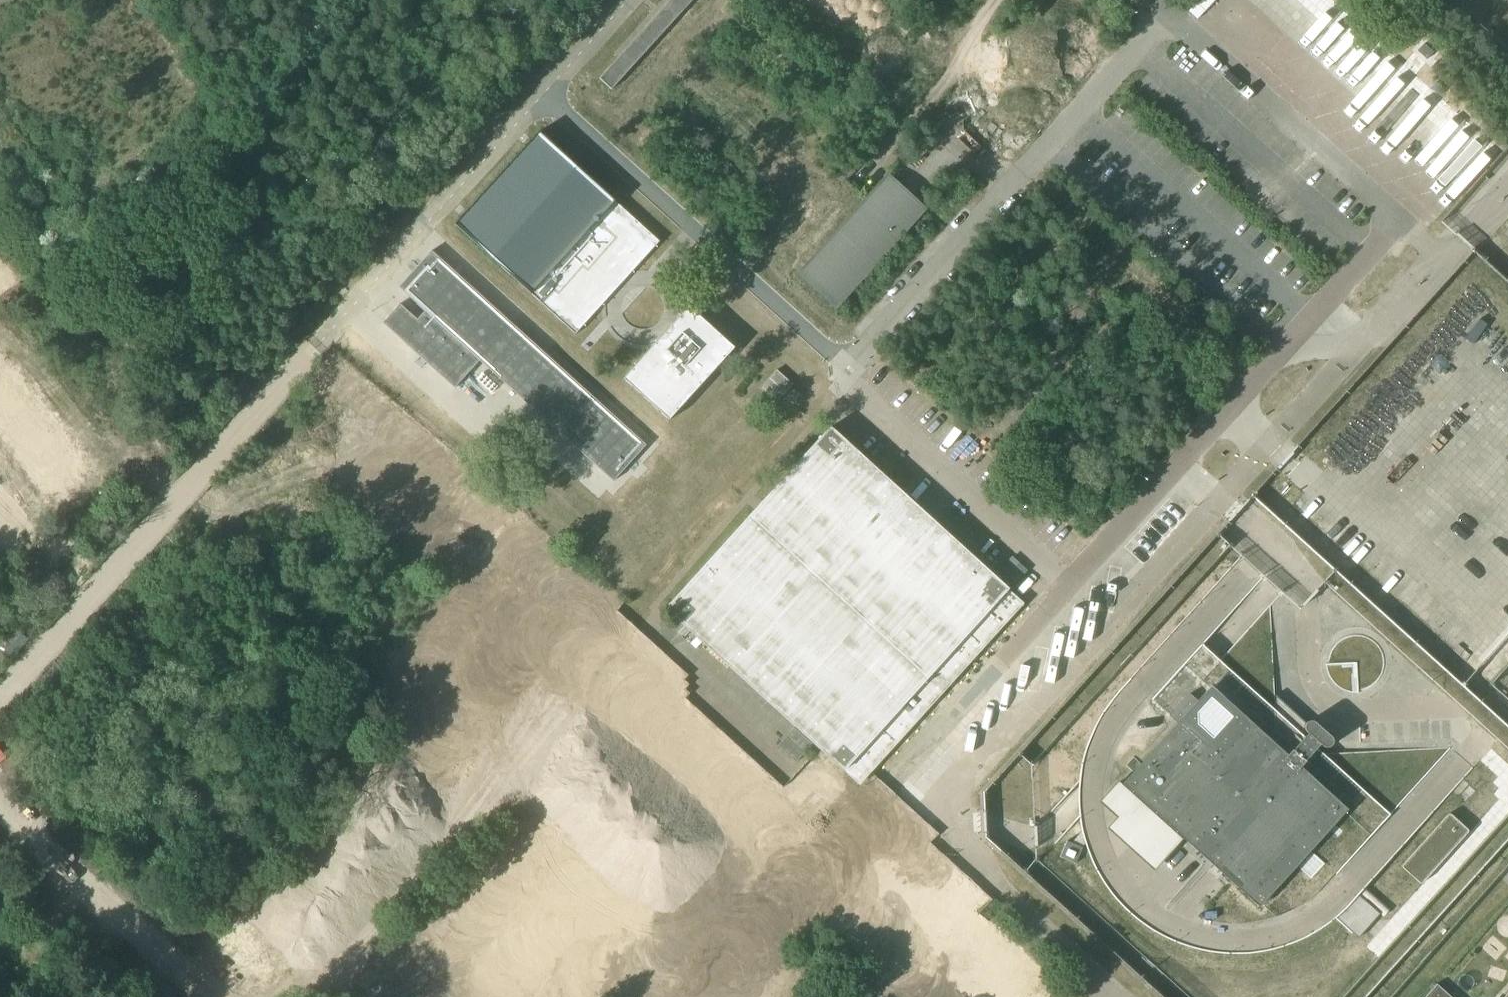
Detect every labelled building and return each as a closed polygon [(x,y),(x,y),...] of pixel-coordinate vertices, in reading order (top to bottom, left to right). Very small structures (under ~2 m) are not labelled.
[(611,89),(684,8),(675,0),(670,0),(599,79),(611,89)] [(540,134),(457,226),(575,333),(658,241),(540,134)] [(919,208),(882,175),(794,272),(831,306),(919,208)] [(479,361),(613,482),(647,445),(431,251),(398,288),(425,312),(418,320),(400,304),(383,323),(455,388),(479,361)] [(623,377),(670,420),(735,348),(687,305),(623,377)] [(777,371),(760,389),(777,403),(793,385),(777,371)] [(992,575),(829,427),(664,608),(819,750),(858,784),(870,771),(1022,604),(1006,589),(1018,576),(1004,563),(992,575)] [(1,667),(8,658),(10,660),(28,639),(24,635),(14,627),(2,642),(0,645),(0,668),(1,667)] [(1177,724),(1123,784),(1259,908),(1348,810),(1301,768),(1321,745),(1323,747),(1325,748),(1328,748),(1330,747),(1331,746),(1332,744),(1332,741),(1332,740),(1331,738),(1330,737),(1314,723),(1312,722),(1310,722),(1308,722),(1306,723),(1305,725),(1304,727),(1304,729),(1305,731),(1306,732),(1308,734),(1288,756),(1211,687),(1198,701),(1189,694),(1169,717),(1177,724)] [(794,729),(778,747),(796,764),(812,745),(794,729)] [(1402,869),(1418,884),(1420,885),(1421,884),(1467,833),(1468,832),(1467,831),(1467,830),(1450,815),(1449,815),(1448,815),(1447,815),(1401,866),(1401,867),(1401,868),(1402,869)] [(1082,849),(1067,842),(1060,857),(1075,864),(1082,849)] [(1437,986),(1426,996),(1450,996),(1437,986)]
